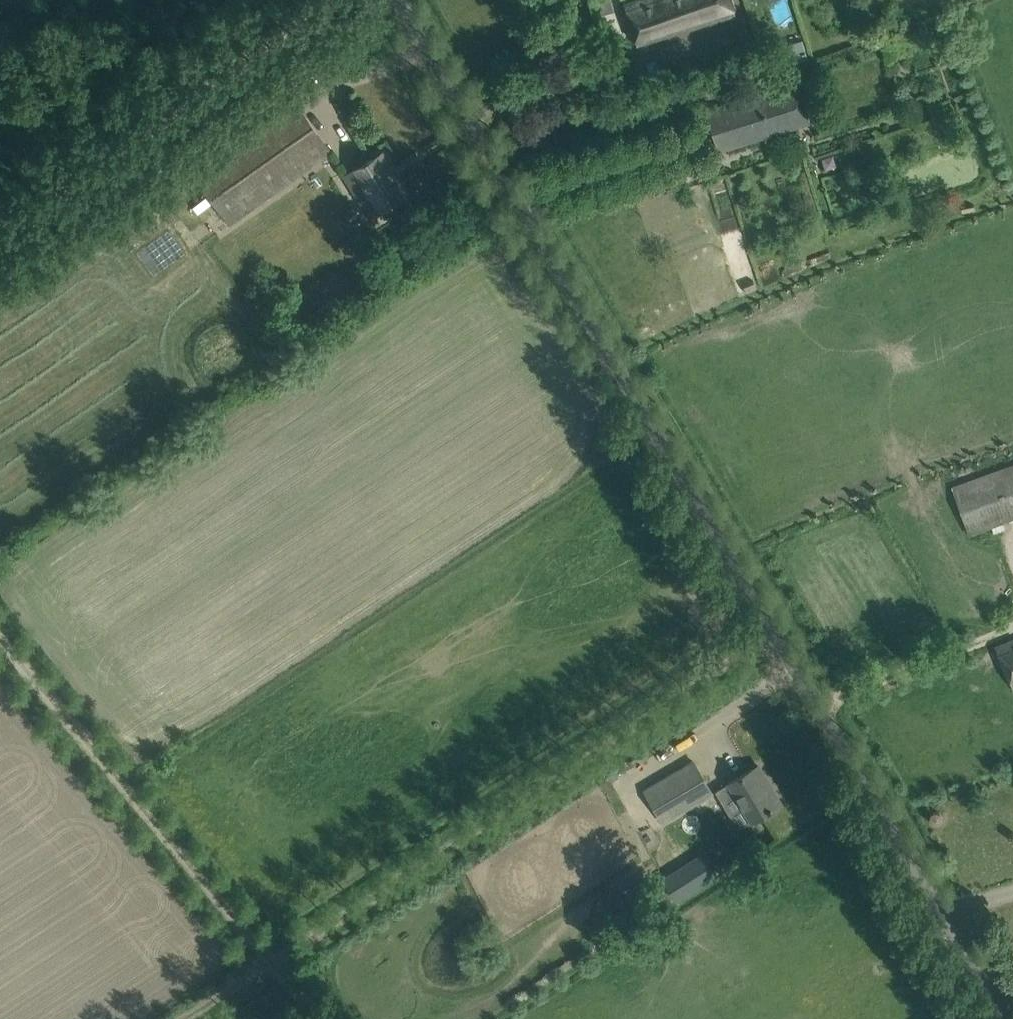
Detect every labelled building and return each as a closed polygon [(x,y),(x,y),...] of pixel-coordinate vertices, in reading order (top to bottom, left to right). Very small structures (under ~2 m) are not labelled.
[(595,1),(600,14),(614,10),(611,0),(598,0),(595,1)] [(730,0),(636,0),(624,4),(637,45),(735,14),(730,0)] [(801,39),(775,47),(782,68),(808,60),(801,39)] [(643,62),(626,68),(635,92),(651,87),(643,62)] [(808,123),(796,83),(704,112),(717,152),(808,123)] [(229,225),(331,153),(294,100),(192,172),(229,225)] [(390,166),(382,153),(344,177),(369,217),(382,209),(385,214),(391,216),(405,207),(406,202),(403,197),(407,194),(407,193),(405,194),(388,168),(390,166)] [(753,280),(743,284),(746,293),(756,289),(753,280)] [(952,487),(970,535),(992,527),(994,533),(1006,529),(1004,524),(1012,521),(1012,465),(952,487)] [(995,645),(1012,691),(1012,638),(995,645)] [(693,762),(644,791),(664,824),(712,794),(693,762)] [(751,821),(781,804),(772,789),(767,792),(753,768),(729,783),(751,821)] [(675,901),(716,874),(703,854),(662,881),(675,901)]
